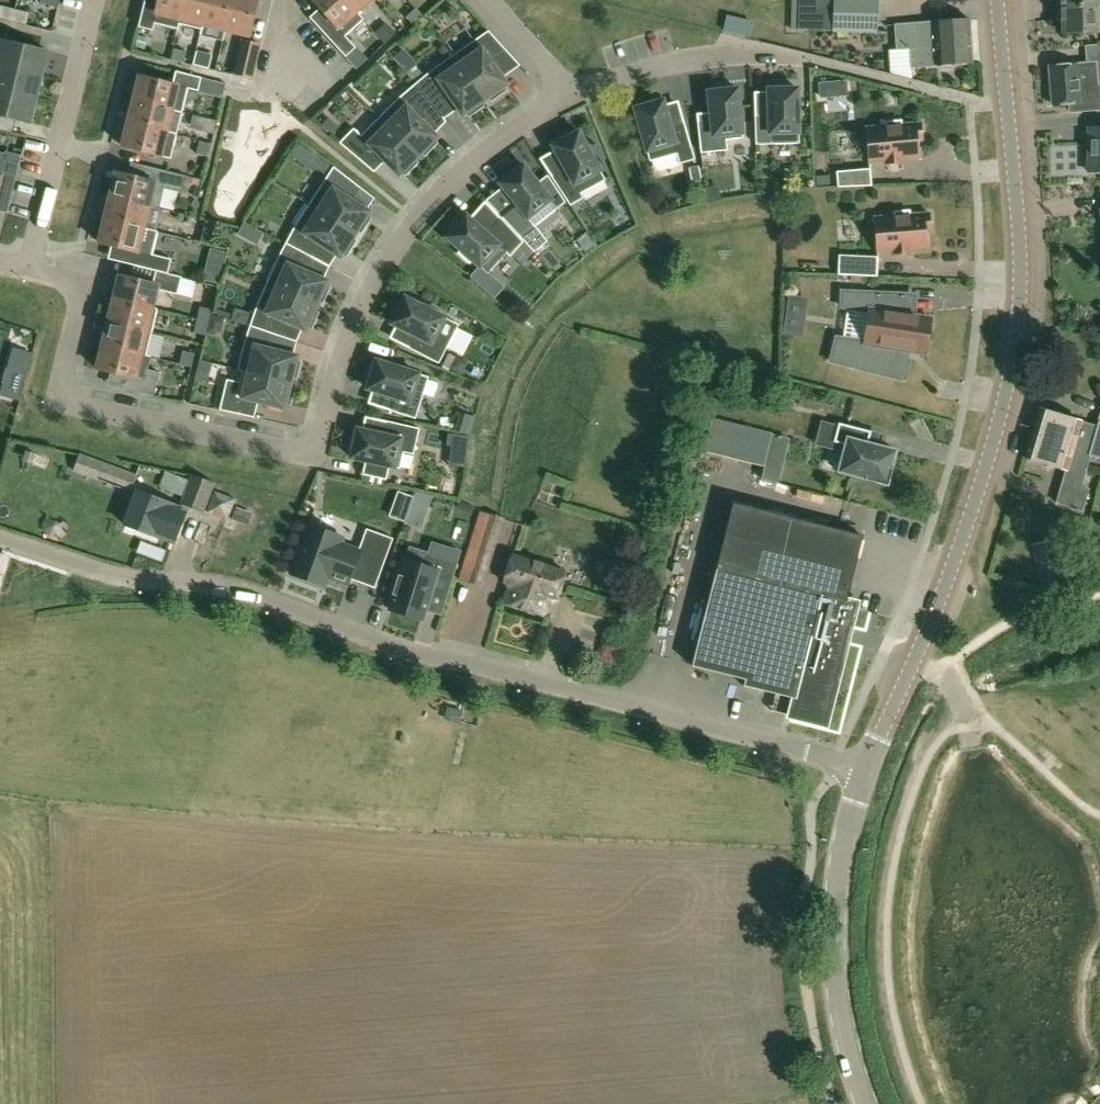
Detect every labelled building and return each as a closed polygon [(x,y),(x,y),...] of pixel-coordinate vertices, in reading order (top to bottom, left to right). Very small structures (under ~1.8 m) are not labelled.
[(185,0),(144,0),(137,27),(152,31),(154,23),(177,29),(185,0)] [(209,0),(185,0),(177,29),(178,30),(180,24),(202,30),(209,0)] [(233,0),(209,0),(202,30),(203,30),(204,25),(226,30),(233,0)] [(226,30),(250,36),(259,0),(233,0),(226,30)] [(363,20),(345,0),(312,0),(335,25),(325,34),(346,57),(356,48),(346,36),(363,20)] [(363,20),(364,19),(357,12),(370,0),(345,0),(363,20)] [(879,0),(799,0),(798,30),(811,31),(833,32),(877,34),(879,0)] [(15,10),(0,6),(0,20),(12,22),(15,10)] [(1057,7),(1057,20),(1062,20),(1062,33),(1099,32),(1099,6),(1057,7)] [(425,16),(418,9),(408,17),(415,25),(425,16)] [(30,13),(15,10),(12,22),(27,26),(30,13)] [(727,17),(724,30),(750,37),(753,23),(727,17)] [(912,68),(972,64),(969,19),(895,24),(896,50),(910,49),(912,68)] [(395,36),(388,28),(378,37),(386,45),(395,36)] [(489,31),(454,55),(486,101),(490,98),(492,101),(506,91),(504,88),(508,85),(493,63),(508,52),(489,31)] [(0,50),(0,66),(41,76),(47,52),(2,41),(0,50)] [(234,75),(253,80),(261,45),(242,41),(234,75)] [(1050,67),(1053,105),(1069,104),(1069,112),(1099,110),(1099,45),(1086,47),(1087,63),(1050,67)] [(185,53),(172,49),(170,60),(183,63),(185,53)] [(486,101),(454,55),(432,71),(415,84),(434,106),(448,94),(463,116),(467,113),(470,117),(484,107),(482,103),(486,101)] [(41,76),(0,66),(0,90),(36,99),(41,76)] [(141,76),(135,100),(183,112),(188,88),(199,91),(202,78),(176,71),(173,84),(141,76)] [(419,119),(434,106),(415,84),(399,98),(380,118),(419,157),(423,153),(425,156),(438,143),(435,141),(438,137),(419,119)] [(698,120),(701,153),(728,151),(727,140),(744,138),(739,89),(733,90),(732,84),(715,86),(715,91),(709,92),(712,118),(698,120)] [(756,117),(756,145),(800,143),(798,89),(788,89),(788,84),(769,84),(770,116),(756,117)] [(36,99),(0,90),(0,115),(1,116),(0,120),(0,130),(13,133),(16,119),(30,122),(36,99)] [(645,141),(650,161),(677,154),(680,164),(695,160),(685,122),(671,126),(662,95),(644,101),(645,106),(635,109),(641,128),(638,129),(641,142),(645,141)] [(177,135),(183,113),(183,112),(135,100),(129,123),(177,135)] [(218,120),(208,118),(205,131),(215,133),(218,120)] [(419,157),(380,118),(361,136),(354,129),(340,143),(370,168),(381,157),(400,176),(403,172),(406,175),(418,163),(415,160),(419,157)] [(882,127),(867,128),(869,163),(885,162),(886,164),(903,163),(903,160),(919,159),(917,142),(923,141),(921,124),(902,125),(902,121),(882,123),(882,127)] [(171,159),(177,135),(129,123),(124,147),(171,159)] [(1089,129),(1088,173),(1099,173),(1099,129),(1089,129)] [(606,180),(579,132),(570,137),(568,132),(551,142),(566,170),(552,177),(571,206),(584,198),(581,193),(606,180)] [(212,143),(202,141),(199,154),(209,156),(212,143)] [(14,190),(22,156),(2,151),(0,159),(0,187),(14,190)] [(524,235),(558,208),(524,165),(519,169),(516,165),(502,176),(505,180),(501,184),(517,204),(506,213),(524,235)] [(334,167),(309,205),(356,235),(358,230),(362,233),(371,218),(368,216),(370,212),(348,197),(357,184),(334,167)] [(149,206),(159,208),(164,189),(183,193),(187,176),(152,168),(150,180),(117,173),(111,197),(149,206)] [(872,186),(870,169),(837,172),(838,187),(872,186)] [(143,229),(149,206),(111,197),(106,220),(143,229)] [(353,239),(356,235),(309,205),(294,227),(286,243),(311,257),(318,243),(341,258),(343,254),(347,256),(356,241),(353,239)] [(875,218),(878,253),(894,251),(894,254),(911,253),(911,250),(927,249),(926,231),(931,231),(929,213),(910,215),(910,211),(890,213),(890,216),(875,218)] [(523,266),(534,252),(524,242),(501,217),(486,233),(463,212),(450,226),(454,230),(447,238),(462,251),(459,253),(470,263),(472,260),(488,274),(507,253),(511,257),(512,256),(523,266)] [(157,232),(143,229),(106,220),(100,243),(133,251),(130,264),(157,271),(168,273),(172,259),(152,254),(157,232)] [(218,223),(207,220),(203,233),(215,236),(218,223)] [(304,270),(311,257),(286,243),(278,259),(267,284),(317,306),(319,301),(323,303),(330,287),(326,285),(328,281),(304,270)] [(877,278),(879,259),(840,256),(838,275),(877,278)] [(182,277),(168,273),(157,271),(153,283),(121,276),(115,299),(158,310),(158,309),(153,308),(157,289),(178,294),(182,277)] [(315,311),(317,306),(267,284),(256,309),(251,326),(277,335),(282,320),(307,331),(308,327),(312,328),(319,312),(315,311)] [(865,342),(837,338),(831,361),(901,379),(906,357),(903,357),(904,350),(925,353),(931,318),(905,314),(905,295),(842,292),(842,307),(870,311),(865,342)] [(459,325),(436,313),(438,310),(425,303),(423,306),(405,297),(401,307),(396,304),(387,321),(416,336),(409,348),(439,363),(459,325)] [(152,333),(158,310),(115,299),(110,323),(152,333)] [(213,309),(202,307),(199,320),(209,322),(210,322),(213,309)] [(209,322),(199,320),(196,332),(206,335),(209,322)] [(147,355),(152,333),(110,323),(104,346),(152,357),(152,356),(147,355)] [(272,350),(277,335),(251,326),(245,343),(238,369),(243,370),(243,371),(292,383),(293,378),(297,379),(301,362),(297,361),(298,356),(272,350)] [(160,372),(149,369),(152,357),(104,346),(98,370),(131,377),(128,390),(154,396),(160,372)] [(193,353),(183,351),(180,364),(190,366),(193,353)] [(416,419),(429,377),(377,361),(375,366),(370,365),(365,382),(370,383),(368,389),(393,397),(389,410),(416,419)] [(290,388),(292,383),(243,371),(241,382),(228,379),(220,409),(254,418),(258,402),(285,409),(286,404),(290,405),(294,389),(290,388)] [(1098,427),(1083,423),(1083,422),(1041,410),(1034,434),(1099,453),(1099,422),(1098,427)] [(715,418),(706,452),(765,466),(773,432),(715,418)] [(389,466),(400,469),(403,452),(414,455),(420,429),(387,421),(384,435),(353,428),(349,447),(353,448),(351,458),(365,461),(362,474),(386,480),(389,466)] [(891,465),(894,466),(897,452),(868,444),(871,432),(839,423),(834,442),(847,445),(839,473),(886,485),(891,465)] [(1091,456),(1099,458),(1099,453),(1034,434),(1026,458),(1068,470),(1058,503),(1084,511),(1090,490),(1082,487),(1091,456)] [(137,475),(80,455),(73,472),(130,493),(137,475)] [(191,475),(189,481),(180,504),(204,515),(216,484),(191,475)] [(175,543),(177,535),(187,509),(139,491),(126,525),(175,543)] [(236,500),(215,492),(206,513),(228,521),(236,500)] [(435,500),(406,492),(399,516),(429,524),(435,500)] [(716,568),(692,662),(745,676),(744,682),(794,695),(796,696),(790,716),(826,725),(847,644),(850,645),(850,643),(847,642),(851,628),(854,629),(854,627),(851,626),(857,603),(847,601),(863,536),(786,516),(762,510),(733,503),(716,568)] [(479,559),(501,558),(499,519),(477,520),(479,559)] [(343,538),(308,526),(291,575),(326,587),(329,576),(338,579),(337,581),(349,585),(351,580),(376,588),(393,538),(366,529),(359,550),(341,544),(343,538)] [(1034,545),(1043,591),(1064,586),(1054,541),(1034,545)] [(0,552),(0,587),(10,555),(0,552)] [(457,563),(429,554),(426,566),(405,560),(404,563),(400,562),(395,579),(399,580),(390,610),(423,620),(431,594),(446,598),(457,563)] [(557,599),(566,571),(513,554),(505,582),(510,584),(504,602),(546,615),(552,597),(557,599)]
